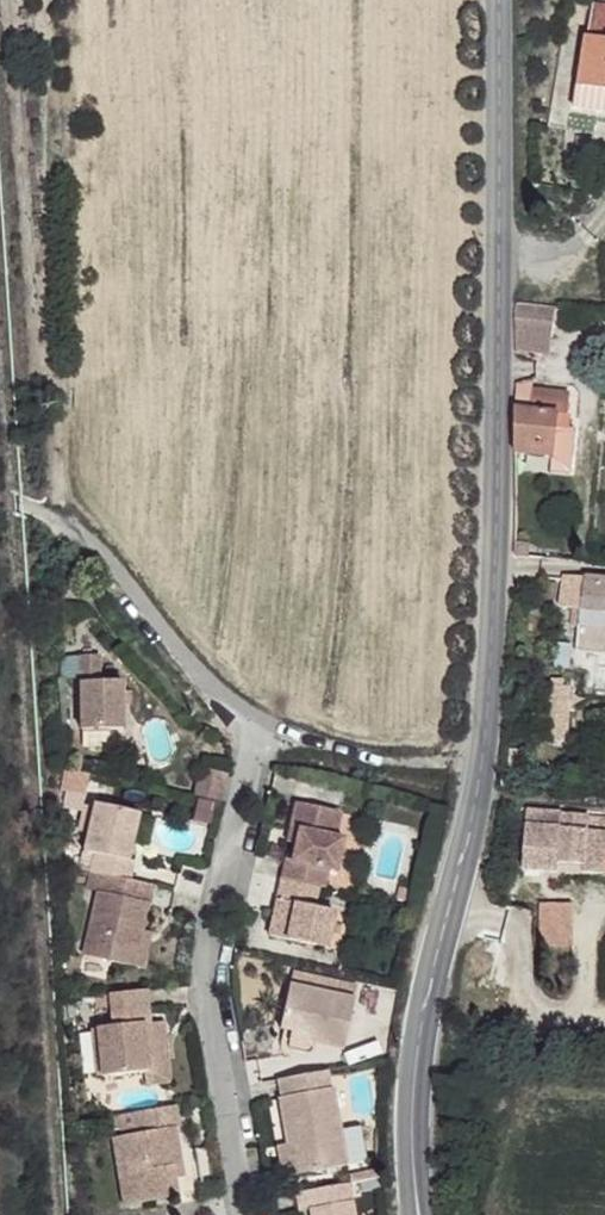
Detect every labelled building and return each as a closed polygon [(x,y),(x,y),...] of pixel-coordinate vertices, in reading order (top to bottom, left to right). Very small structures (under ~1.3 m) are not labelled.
[(587,37),(604,39),(604,6),(592,4),(587,37)] [(574,105),(604,110),(604,39),(587,37),(580,84),(577,84),(574,105)] [(515,305),(514,320),(536,322),(538,306),(515,305)] [(514,320),(515,351),(547,356),(551,324),(536,322),(514,320)] [(515,383),(516,397),(530,397),(531,385),(515,383)] [(516,409),(515,445),(552,449),(554,430),(555,415),(516,409)] [(555,415),(554,430),(575,432),(577,416),(555,415)] [(514,546),(513,556),(523,556),(524,547),(514,546)] [(564,574),(561,608),(582,612),(581,628),(604,630),(604,579),(564,574)] [(102,656),(81,656),(81,729),(123,730),(123,683),(102,682),(102,656)] [(568,685),(547,683),(544,712),(565,714),(568,685)] [(226,776),(199,769),(194,797),(221,804),(226,776)] [(137,811),(95,801),(83,846),(93,851),(89,868),(105,872),(130,878),(134,860),(127,857),(137,811)] [(340,811),(294,801),(289,825),(298,828),(296,839),(292,859),(286,858),(282,877),(319,886),(325,887),(329,869),(338,871),(345,838),(336,835),(340,811)] [(527,808),(523,861),(559,863),(559,856),(584,857),(583,865),(604,866),(604,846),(604,828),(588,826),(587,812),(527,808)] [(587,812),(588,826),(604,828),(604,812),(587,812)] [(298,828),(289,825),(286,839),(296,839),(298,828)] [(130,878),(105,872),(101,890),(98,889),(82,950),(134,963),(142,929),(146,900),(150,901),(154,884),(130,878)] [(319,886),(282,877),(277,898),(287,900),(283,913),(273,911),(268,935),(326,950),(335,912),(315,906),(319,886)] [(287,900),(277,898),(273,911),(283,913),(287,900)] [(152,931),(142,929),(134,963),(145,965),(152,931)] [(356,1002),(289,985),(278,1027),(308,1035),(308,1044),(344,1052),(356,1002)] [(147,990),(108,993),(112,1026),(96,1027),(101,1075),(142,1073),(147,1072),(142,1024),(150,1023),(147,990)] [(150,1023),(142,1024),(147,1072),(142,1073),(143,1085),(169,1084),(163,1023),(150,1023)] [(326,1070),(280,1078),(284,1096),(280,1098),(288,1145),(297,1144),(303,1174),(350,1165),(334,1087),(331,1087),(326,1070)] [(173,1107),(129,1113),(132,1133),(110,1138),(122,1206),(174,1197),(172,1179),(169,1166),(179,1166),(173,1129),(176,1128),(173,1107)] [(129,1113),(106,1117),(110,1138),(132,1133),(129,1113)] [(297,1144),(288,1145),(294,1175),(303,1174),(297,1144)] [(179,1166),(169,1166),(172,1179),(182,1178),(179,1166)] [(296,1193),(300,1212),(307,1211),(309,1214),(355,1214),(350,1184),(296,1193)]
